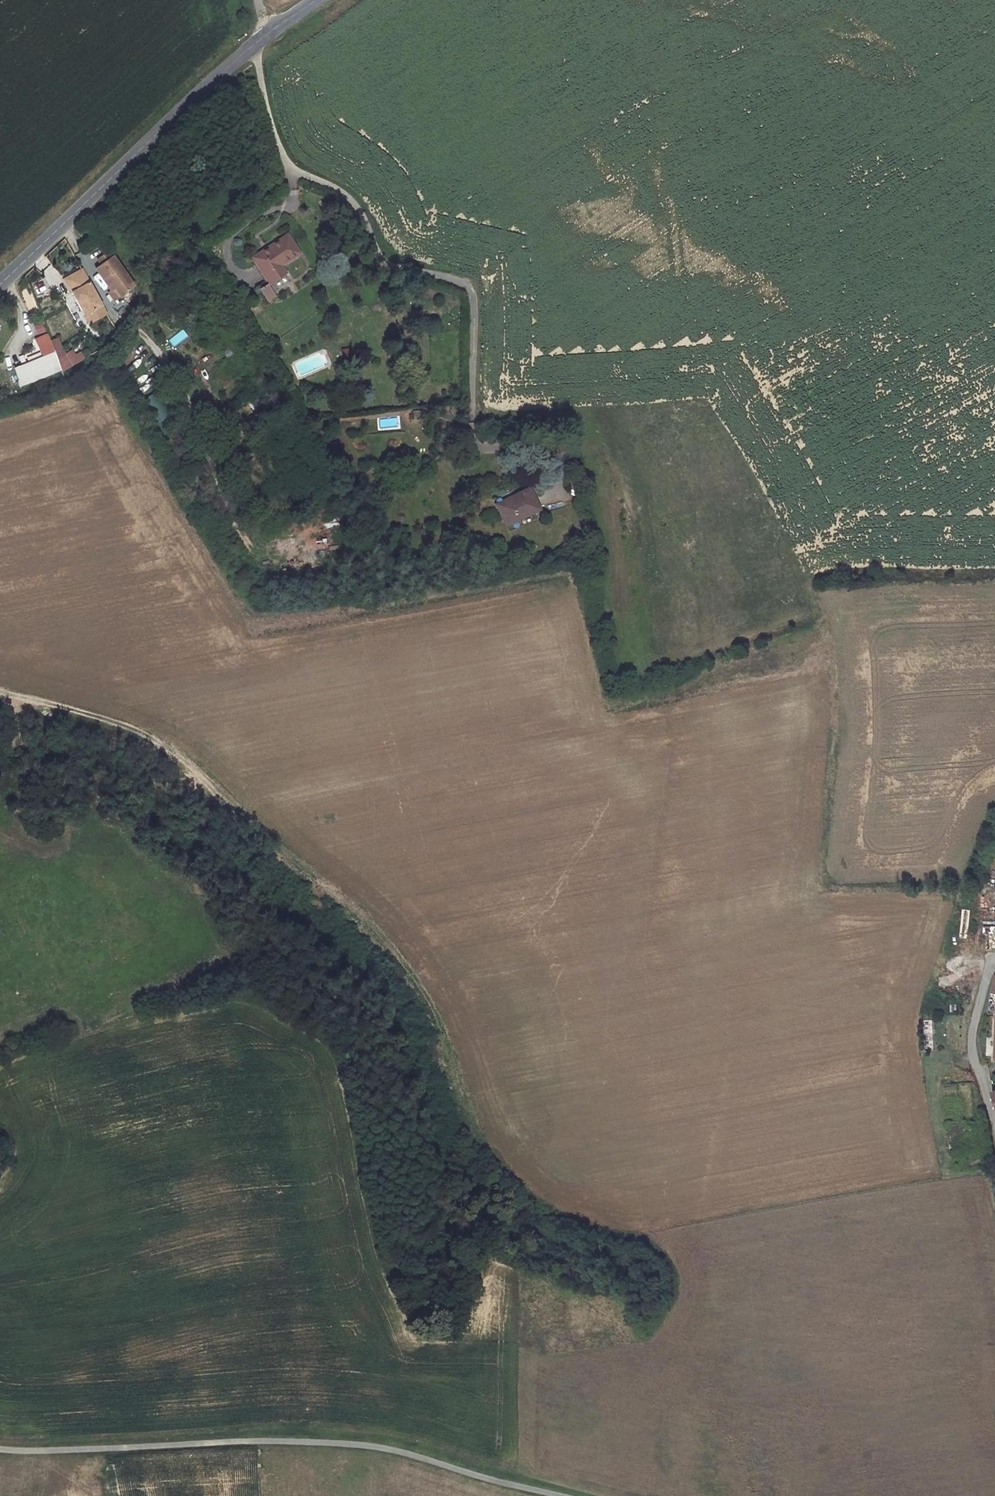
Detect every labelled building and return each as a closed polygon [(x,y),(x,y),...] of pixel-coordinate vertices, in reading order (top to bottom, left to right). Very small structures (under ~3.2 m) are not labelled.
[(279,217),(255,250),(281,268),(292,252),(285,247),(297,229),(279,217)] [(132,288),(108,254),(100,260),(103,265),(95,271),(104,283),(106,282),(118,299),(132,288)] [(81,270),(64,280),(89,323),(107,313),(81,270)] [(266,304),(275,298),(267,285),(258,291),(266,304)] [(42,360),(17,369),(22,384),(64,369),(53,340),(37,345),(42,360)] [(220,354),(229,360),(234,354),(225,347),(220,354)] [(342,361),(351,359),(349,348),(340,350),(342,361)] [(563,482),(543,490),(550,506),(570,497),(563,482)] [(521,497),(505,504),(514,523),(548,506),(538,485),(519,493),(521,497)]
